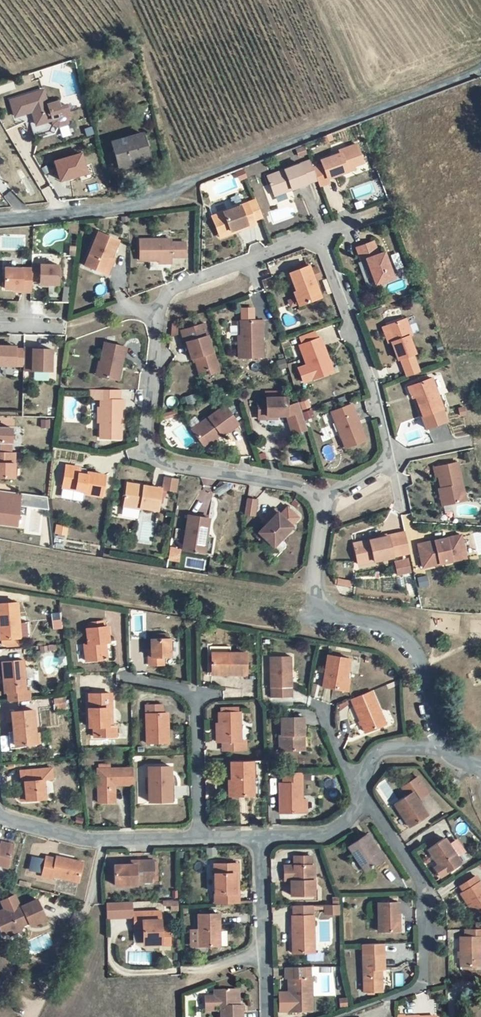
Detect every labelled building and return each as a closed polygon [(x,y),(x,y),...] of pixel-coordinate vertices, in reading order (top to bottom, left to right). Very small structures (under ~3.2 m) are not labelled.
[(39,113),(7,124),(13,139),(26,134),(36,161),(56,154),(53,147),(59,149),(68,145),(70,140),(64,126),(57,128),(56,123),(44,127),(39,113)] [(317,180),(320,187),(330,183),(329,179),(347,172),(347,169),(364,163),(357,144),(339,151),(340,154),(321,161),(323,164),(313,168),(317,180)] [(143,149),(114,160),(121,181),(150,170),(143,149)] [(55,159),(59,178),(85,173),(81,154),(55,159)] [(301,164),(268,177),(275,196),(317,180),(313,168),(310,161),(301,164)] [(257,200),(249,203),(255,222),(264,219),(257,200)] [(249,203),(213,216),(220,235),(255,222),(249,203)] [(256,225),(255,222),(220,235),(220,238),(256,225)] [(117,238),(97,230),(84,264),(102,271),(106,261),(111,263),(113,257),(110,256),(117,238)] [(171,238),(140,238),(140,258),(158,259),(171,259),(171,256),(185,256),(185,242),(171,242),(171,238)] [(373,242),(356,248),(361,261),(366,260),(376,285),(394,278),(384,253),(378,255),(373,242)] [(111,263),(106,261),(102,271),(107,273),(111,263)] [(31,269),(30,281),(39,281),(38,284),(57,284),(58,265),(31,264),(31,269)] [(308,265),(289,272),(296,291),(297,290),(302,304),(320,297),(308,265)] [(4,268),(4,289),(13,289),(20,289),(20,292),(30,292),(30,281),(31,269),(4,268)] [(296,291),(293,292),(298,305),(302,304),(297,290),(296,291)] [(261,319),(240,320),(240,334),(238,334),(238,357),(262,356),(261,319)] [(406,319),(389,325),(395,341),(392,342),(399,360),(416,354),(409,337),(412,335),(406,319)] [(189,340),(186,341),(192,357),(195,357),(199,372),(209,369),(210,373),(219,370),(213,350),(212,350),(208,335),(208,334),(205,322),(185,328),(189,340)] [(395,341),(389,325),(386,326),(392,342),(395,341)] [(320,337),(299,345),(311,379),(332,371),(320,337)] [(125,345),(104,341),(100,359),(103,363),(101,375),(118,378),(125,345)] [(23,366),(23,349),(15,349),(15,347),(0,346),(0,366),(23,366)] [(23,371),(51,371),(51,349),(41,349),(32,349),(32,348),(23,347),(23,349),(23,366),(23,371)] [(432,378),(411,385),(415,396),(422,415),(421,415),(426,428),(446,421),(442,408),(443,408),(432,378)] [(91,388),(91,398),(101,398),(120,398),(121,388),(91,388)] [(258,399),(258,417),(267,417),(267,415),(277,415),(286,414),(292,433),(306,428),(301,411),(298,402),(286,405),(286,397),(266,397),(266,399),(258,399)] [(120,398),(101,398),(100,405),(100,406),(100,420),(100,421),(100,437),(121,437),(121,406),(124,407),(124,399),(120,398)] [(224,405),(228,411),(233,407),(229,402),(224,405)] [(351,404),(331,411),(345,448),(365,440),(351,404)] [(202,446),(208,446),(217,439),(215,436),(219,433),(221,436),(237,423),(223,406),(199,424),(201,427),(193,433),(202,446)] [(191,431),(193,433),(201,427),(199,424),(191,431)] [(12,443),(12,429),(0,428),(0,442),(12,443)] [(12,453),(12,443),(0,442),(0,452),(12,453)] [(13,478),(14,453),(12,453),(0,452),(0,478),(13,478)] [(458,463),(436,468),(438,478),(441,477),(444,489),(446,495),(444,496),(447,507),(469,502),(458,463)] [(80,468),(63,465),(59,486),(77,489),(77,487),(85,488),(84,494),(92,495),(94,488),(99,489),(102,474),(80,470),(80,468)] [(164,482),(163,490),(175,492),(177,484),(164,482)] [(143,490),(126,487),(123,507),(140,510),(140,509),(158,511),(161,489),(143,486),(143,490)] [(19,527),(23,493),(0,490),(0,524),(19,527)] [(257,501),(247,500),(245,515),(254,516),(257,501)] [(258,534),(273,548),(292,528),(291,527),(298,519),(287,509),(280,516),(274,510),(267,517),(271,520),(265,526),(258,534)] [(209,520),(188,516),(182,551),(211,555),(213,538),(206,537),(209,520)] [(271,520),(267,517),(262,523),(265,526),(271,520)] [(354,546),(358,566),(394,558),(400,557),(406,556),(409,555),(405,535),(396,537),(354,546)] [(461,537),(418,546),(423,569),(460,561),(459,554),(465,553),(461,537)] [(396,565),(398,576),(409,574),(407,562),(396,565)] [(0,640),(20,638),(20,636),(19,623),(17,603),(0,604),(0,636),(0,640)] [(19,623),(20,636),(30,635),(29,622),(19,623)] [(89,629),(86,629),(88,644),(84,645),(86,661),(107,659),(105,642),(109,642),(107,627),(102,627),(89,629)] [(170,638),(151,639),(151,651),(148,651),(148,666),(165,665),(164,658),(170,657),(170,638)] [(229,653),(212,653),(211,675),(246,675),(246,653),(229,653)] [(327,655),(322,688),(347,692),(349,678),(347,678),(350,659),(327,655)] [(291,657),(270,657),(271,688),(271,698),(291,698),(291,688),(291,657)] [(23,661),(3,663),(5,693),(7,693),(8,702),(31,700),(30,691),(26,692),(23,661)] [(371,691),(351,699),(365,734),(383,726),(376,709),(378,708),(371,691)] [(89,709),(88,709),(89,727),(108,727),(108,708),(112,708),(111,694),(89,694),(89,709)] [(55,708),(66,708),(65,698),(54,698),(55,708)] [(169,743),(168,714),(163,714),(163,705),(146,705),(146,714),(147,743),(169,743)] [(12,721),(13,732),(15,746),(40,743),(39,733),(36,734),(33,710),(5,713),(6,722),(12,721)] [(240,712),(219,713),(219,734),(217,734),(217,742),(222,742),(241,742),(240,712)] [(304,736),(304,718),(281,719),(281,736),(279,736),(280,750),(300,750),(300,736),(304,736)] [(241,742),(222,742),(223,751),(246,750),(246,741),(241,742)] [(253,761),(230,762),(230,780),(235,779),(235,797),(254,797),(253,761)] [(171,767),(148,768),(149,802),(169,801),(169,784),(171,784),(171,767)] [(111,769),(98,769),(98,802),(115,802),(115,785),(133,785),(133,768),(111,769)] [(18,799),(21,801),(26,800),(45,799),(43,780),(52,779),(51,769),(20,772),(21,782),(24,782),(25,790),(21,790),(20,791),(18,793),(18,799)] [(302,813),(302,773),(283,773),(283,783),(279,783),(279,813),(302,813)] [(406,796),(394,804),(409,828),(427,816),(420,805),(417,800),(419,799),(427,794),(417,778),(402,788),(405,794),(406,796)] [(367,834),(348,847),(365,872),(384,859),(367,834)] [(437,859),(445,871),(460,861),(445,840),(437,845),(433,839),(425,844),(435,860),(437,859)] [(0,846),(0,866),(7,868),(13,845),(1,843),(0,846)] [(40,872),(43,858),(31,855),(28,870),(40,872)] [(83,863),(56,857),(56,859),(46,857),(42,877),(52,879),(52,876),(78,882),(83,863)] [(309,857),(295,857),(295,866),(285,866),(285,881),(291,881),(291,896),(314,896),(314,866),(311,866),(309,866),(309,857)] [(136,865),(114,866),(115,886),(137,885),(136,882),(154,882),(154,881),(158,881),(157,861),(154,861),(136,861),(136,865)] [(238,864),(214,865),(215,904),(239,903),(238,894),(235,894),(235,874),(238,874),(238,864)] [(480,914),(480,884),(476,876),(460,886),(464,892),(461,894),(475,917),(480,914)] [(7,930),(8,932),(10,936),(21,930),(23,923),(28,921),(30,926),(46,919),(37,899),(20,907),(14,896),(1,902),(4,909),(4,910),(0,912),(0,927),(7,930)] [(378,903),(378,931),(399,931),(399,903),(378,903)] [(339,905),(324,906),(325,914),(339,914),(339,905)] [(161,911),(142,912),(143,930),(143,944),(170,943),(169,928),(161,929),(161,911)] [(142,912),(133,912),(134,931),(143,930),(142,912)] [(219,914),(198,915),(199,947),(220,946),(219,914)] [(314,916),(292,917),(293,953),(315,953),(314,916)] [(480,966),(480,950),(480,937),(480,930),(465,930),(465,937),(460,938),(461,966),(480,966)] [(362,955),(363,993),(382,992),(381,970),(384,970),(384,954),(384,944),(362,945),(362,955)] [(309,967),(286,968),(286,978),(288,978),(290,1012),(313,1011),(312,977),(310,977),(309,967)] [(220,1008),(220,1016),(243,1016),(242,1007),(240,1007),(236,1007),(236,991),(214,991),(214,997),(205,997),(205,1011),(214,1011),(214,1008),(220,1008)]
